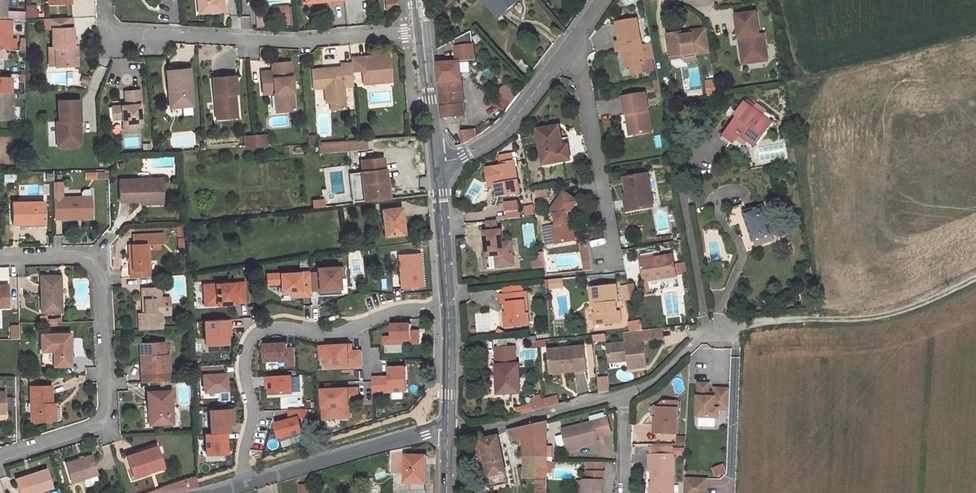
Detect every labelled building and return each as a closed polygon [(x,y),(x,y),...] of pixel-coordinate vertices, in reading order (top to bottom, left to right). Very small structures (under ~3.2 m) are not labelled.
[(197,13),(217,11),(216,0),(196,0),(197,13)] [(386,1),(387,11),(398,10),(397,0),(396,0),(386,1)] [(518,0),(488,0),(501,15),(518,0)] [(25,20),(25,13),(5,11),(5,19),(11,19),(25,20)] [(757,13),(737,16),(743,64),(759,62),(758,55),(767,53),(764,35),(760,35),(757,13)] [(68,17),(48,18),(49,28),(51,28),(52,47),(54,47),(55,66),(77,65),(76,39),(73,39),(72,27),(69,27),(68,17)] [(10,50),(11,19),(5,19),(0,19),(0,49),(10,50)] [(644,63),(635,19),(632,19),(615,23),(619,42),(622,41),(623,50),(626,66),(630,65),(640,64),(644,63)] [(673,51),(674,60),(682,59),(685,55),(695,54),(695,55),(696,55),(710,53),(706,29),(689,32),(689,35),(682,36),(681,33),(667,35),(669,48),(673,51)] [(472,31),(453,40),(457,62),(459,61),(474,60),(472,31)] [(623,50),(622,41),(619,42),(614,43),(615,51),(623,50)] [(758,55),(759,62),(768,61),(767,53),(758,55)] [(386,54),(348,58),(348,63),(349,72),(359,71),(360,84),(388,81),(386,54)] [(695,54),(685,55),(686,63),(697,61),(696,55),(695,55),(695,54)] [(516,64),(529,74),(532,70),(520,59),(516,64)] [(461,81),(459,61),(457,62),(437,63),(440,104),(442,118),(459,115),(456,92),(455,81),(461,81)] [(288,62),(270,63),(271,71),(259,72),(261,90),(268,89),(272,89),(272,93),(276,92),(277,111),(292,110),(288,62)] [(349,72),(348,63),(338,64),(338,67),(308,71),(310,89),(322,88),(326,87),(328,102),(329,110),(343,108),(341,86),(350,85),(349,72)] [(640,64),(630,65),(632,74),(641,72),(640,64)] [(188,67),(165,69),(168,107),(191,105),(188,67)] [(233,75),(211,77),(214,118),(226,117),(226,110),(234,110),(233,93),(235,93),(233,75)] [(10,76),(0,76),(0,92),(10,92),(10,76)] [(572,79),(563,76),(561,82),(570,85),(572,79)] [(706,81),(709,96),(717,95),(715,79),(706,81)] [(517,97),(506,89),(502,95),(498,92),(491,102),(505,113),(517,97)] [(139,90),(124,91),(125,102),(122,105),(116,106),(117,119),(122,118),(122,130),(133,130),(133,127),(140,127),(139,104),(140,104),(139,90)] [(12,119),(13,92),(10,92),(0,92),(0,119),(12,119)] [(650,132),(643,93),(621,97),(624,115),(627,115),(631,136),(650,132)] [(79,99),(58,100),(58,121),(56,121),(56,129),(61,134),(61,145),(77,145),(80,142),(79,99)] [(773,121),(744,100),(733,115),(735,116),(722,135),(734,143),(739,136),(755,146),(773,121)] [(484,122),(474,129),(476,137),(478,136),(489,127),(484,122)] [(538,131),(544,165),(562,162),(560,149),(566,147),(564,139),(561,139),(559,128),(538,131)] [(474,129),(460,131),(462,144),(476,137),(474,129)] [(243,137),(244,147),(254,147),(265,146),(264,136),(243,137)] [(365,140),(345,141),(346,149),(365,147),(365,140)] [(335,149),(335,142),(318,143),(319,150),(335,149)] [(560,149),(562,162),(570,160),(568,147),(566,147),(560,149)] [(387,198),(384,169),(383,169),(381,158),(360,161),(361,171),(360,171),(362,186),(364,201),(387,198)] [(488,168),(490,185),(496,184),(498,197),(519,193),(514,162),(503,164),(503,166),(488,168)] [(140,178),(121,179),(121,200),(143,199),(143,196),(164,196),(163,177),(150,178),(150,171),(139,172),(140,178)] [(362,186),(360,171),(348,173),(350,188),(362,186)] [(623,178),(626,194),(628,194),(631,211),(652,207),(646,174),(623,178)] [(92,216),(92,196),(91,196),(90,189),(85,189),(83,191),(83,196),(62,197),(62,182),(53,182),(54,218),(92,216)] [(364,201),(362,186),(350,188),(352,202),(364,201)] [(547,195),(546,188),(535,190),(536,197),(547,195)] [(563,192),(549,212),(554,215),(556,225),(552,226),(555,240),(562,239),(562,243),(574,241),(571,223),(567,224),(565,213),(570,213),(577,202),(563,192)] [(623,195),(626,212),(631,211),(628,194),(626,194),(623,195)] [(322,199),(311,200),(312,208),(322,206),(322,199)] [(43,201),(12,202),(12,224),(29,223),(29,226),(44,225),(43,201)] [(743,212),(752,241),(772,234),(762,206),(743,212)] [(400,207),(380,210),(384,236),(403,233),(400,207)] [(521,219),(520,211),(508,212),(509,220),(521,219)] [(486,222),(487,232),(498,231),(496,221),(486,222)] [(545,244),(554,244),(552,225),(544,226),(545,244)] [(483,233),(485,258),(487,270),(514,267),(511,243),(503,243),(501,231),(498,231),(487,232),(483,233)] [(148,243),(128,244),(130,277),(150,276),(148,243)] [(419,253),(398,254),(401,288),(422,287),(419,253)] [(639,260),(643,281),(675,275),(675,273),(685,271),(682,254),(671,256),(671,254),(639,260)] [(592,261),(583,262),(584,272),(593,271),(592,261)] [(309,273),(310,291),(318,290),(318,295),(340,293),(339,278),(344,278),(343,266),(317,268),(317,272),(309,273)] [(310,296),(310,291),(309,273),(309,272),(266,274),(267,284),(280,283),(280,292),(290,291),(290,294),(300,294),(300,296),(310,296)] [(41,276),(41,312),(61,311),(61,296),(59,296),(58,275),(41,276)] [(549,279),(549,288),(564,287),(563,278),(549,279)] [(244,302),(243,282),(203,284),(204,305),(234,303),(234,302),(244,302)] [(521,283),(503,285),(504,295),(522,293),(521,283)] [(616,285),(596,287),(591,287),(592,304),(597,304),(598,312),(594,312),(595,324),(620,322),(620,312),(616,312),(615,302),(617,302),(616,285)] [(160,296),(159,286),(143,287),(144,312),(142,312),(138,312),(139,329),(162,328),(161,314),(160,296)] [(9,306),(8,288),(0,288),(0,307),(9,306)] [(506,313),(508,327),(530,325),(526,292),(522,293),(504,295),(501,295),(502,303),(505,303),(506,313)] [(169,296),(160,296),(161,314),(170,313),(169,296)] [(230,327),(229,319),(203,320),(205,344),(227,343),(226,334),(226,328),(230,327)] [(392,344),(419,343),(419,330),(411,330),(411,324),(391,325),(392,336),(392,344)] [(660,328),(649,329),(651,340),(661,338),(660,328)] [(626,342),(606,344),(608,362),(627,360),(628,368),(645,366),(642,340),(651,340),(649,329),(625,332),(626,342)] [(605,333),(593,335),(594,342),(606,340),(605,333)] [(69,366),(69,334),(41,334),(41,351),(53,351),(53,366),(69,366)] [(164,341),(139,342),(140,371),(141,382),(168,380),(168,354),(164,354),(164,341)] [(288,366),(296,365),(295,348),(288,349),(287,344),(265,345),(265,362),(288,361),(288,366)] [(328,368),(363,366),(362,351),(352,351),(352,345),(320,347),(321,359),(327,359),(328,368)] [(585,346),(550,350),(551,367),(566,365),(567,372),(588,370),(585,346)] [(40,366),(53,366),(53,351),(41,351),(40,366)] [(497,393),(520,392),(519,364),(497,365),(498,373),(496,373),(497,393)] [(221,373),(221,365),(201,366),(203,391),(226,390),(225,373),(221,373)] [(566,365),(551,367),(552,374),(567,372),(566,365)] [(382,377),(372,378),(373,393),(407,391),(406,367),(389,368),(390,377),(385,378),(386,384),(383,384),(382,378),(382,377)] [(293,394),(292,375),(266,377),(266,385),(270,384),(270,388),(271,395),(293,394)] [(601,376),(602,392),(610,391),(609,376),(601,376)] [(729,408),(730,388),(715,387),(715,391),(709,391),(709,383),(699,382),(697,415),(719,416),(719,408),(729,408)] [(50,386),(30,386),(30,420),(51,419),(50,403),(50,386)] [(358,388),(322,390),(324,419),(340,418),(339,416),(349,415),(349,399),(358,399),(358,388)] [(172,423),(170,391),(147,392),(148,409),(151,409),(152,424),(172,423)] [(676,436),(678,402),(664,402),(659,407),(658,419),(656,419),(655,435),(676,436)] [(225,432),(228,432),(227,424),(231,424),(230,409),(209,410),(210,433),(225,432)] [(303,432),(299,418),(309,417),(308,409),(289,410),(290,420),(276,424),(279,438),(303,432)] [(609,419),(566,430),(571,450),(585,447),(599,443),(598,438),(613,434),(609,419)] [(525,456),(525,477),(534,478),(547,478),(547,422),(508,430),(513,439),(524,439),(525,456)] [(226,453),(225,432),(210,433),(204,433),(205,454),(226,453)] [(492,487),(508,484),(498,436),(473,442),(478,461),(484,460),(492,487)] [(156,446),(126,455),(133,476),(162,466),(156,446)] [(674,447),(649,447),(649,456),(674,455),(674,447)] [(71,481),(88,476),(90,482),(99,480),(90,454),(65,463),(71,481)] [(425,456),(405,455),(404,482),(425,482),(425,456)] [(652,492),(674,492),(674,455),(649,456),(650,472),(652,472),(652,492)] [(603,464),(588,464),(588,473),(603,473),(603,464)] [(723,465),(714,467),(716,475),(725,473),(723,465)] [(15,479),(20,492),(30,492),(51,486),(45,469),(15,479)] [(603,481),(604,481),(604,473),(603,473),(588,473),(588,481),(585,481),(585,492),(603,492),(603,481)] [(685,477),(684,492),(706,492),(707,478),(685,477)] [(534,492),(547,492),(547,478),(534,478),(534,492)]
